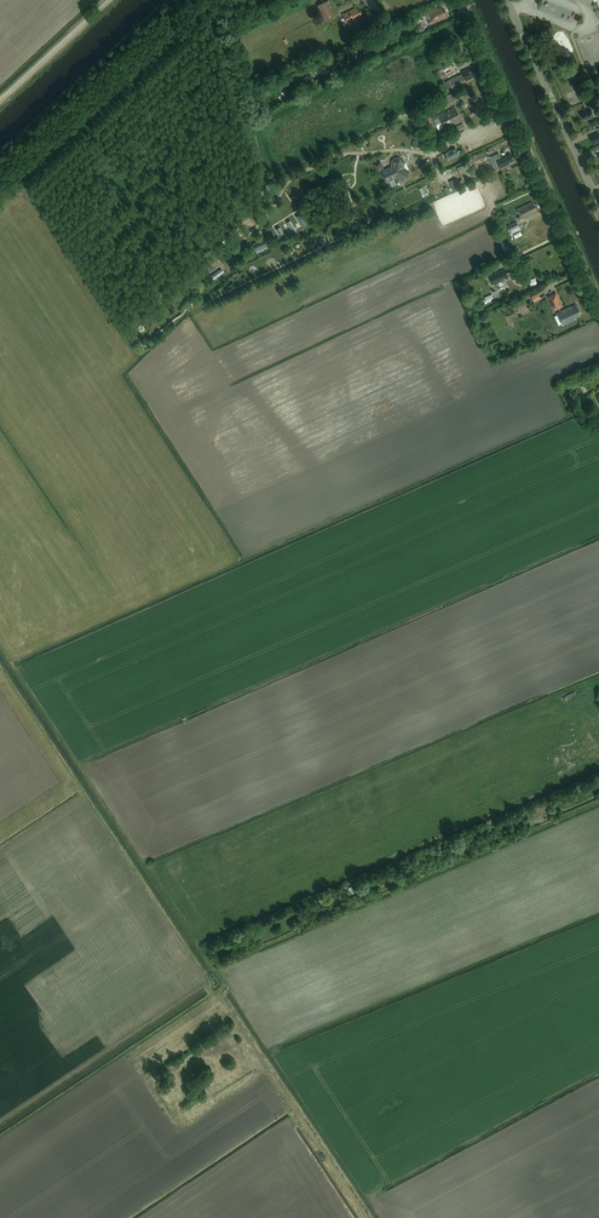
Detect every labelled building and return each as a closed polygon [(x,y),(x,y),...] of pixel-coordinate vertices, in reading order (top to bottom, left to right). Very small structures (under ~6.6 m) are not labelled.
[(325,22),(334,18),(327,6),(330,4),(329,1),(326,2),(317,6),(325,22)] [(442,10),(441,7),(436,9),(429,12),(432,19),(428,20),(430,24),(447,16),(444,9),(442,10)] [(360,15),(362,14),(360,10),(358,11),(357,8),(343,15),(347,24),(361,17),(360,15)] [(477,77),(477,76),(473,69),(470,70),(469,68),(461,72),(462,74),(463,75),(445,82),(448,88),(465,80),(465,82),(477,77)] [(311,74),(303,78),(307,85),(315,81),(311,74)] [(449,107),(445,99),(436,104),(440,112),(449,107)] [(591,110),(581,114),(584,121),(594,117),(593,113),(596,112),(593,105),(590,107),(591,110)] [(454,108),(438,116),(437,116),(438,118),(434,120),(438,130),(443,127),(444,127),(458,120),(456,116),(457,115),(454,108)] [(594,145),(598,142),(598,128),(597,129),(598,133),(590,137),(594,145)] [(456,148),(444,153),(447,160),(459,155),(456,148)] [(499,153),(489,158),(494,171),(500,168),(500,167),(509,163),(509,162),(513,160),(511,154),(506,156),(505,155),(501,157),(499,153)] [(405,161),(398,157),(392,160),(391,167),(382,171),(387,183),(388,182),(390,187),(397,183),(399,180),(402,182),(409,179),(410,172),(408,170),(409,169),(406,164),(405,163),(405,161)] [(384,169),(380,161),(373,164),(377,172),(384,169)] [(464,181),(469,180),(465,165),(460,166),(464,181)] [(459,188),(456,179),(449,182),(452,191),(459,188)] [(420,188),(423,196),(430,193),(427,186),(420,188)] [(263,192),(249,205),(262,217),(274,200),(263,192)] [(521,216),(517,218),(519,220),(522,218),(522,219),(533,214),(532,213),(536,211),(535,210),(537,209),(534,204),(532,204),(531,203),(518,210),(521,216)] [(301,209),(289,217),(298,232),(310,224),(301,209)] [(246,213),(237,221),(248,232),(257,223),(246,213)] [(289,217),(279,223),(287,238),(298,232),(289,217)] [(237,221),(228,229),(238,240),(248,232),(237,221)] [(517,222),(508,227),(512,234),(521,230),(517,222)] [(279,223),(270,229),(277,243),(287,238),(279,223)] [(267,246),(264,239),(252,244),(256,251),(258,250),(259,252),(264,250),(263,248),(267,246)] [(237,250),(223,260),(231,270),(243,261),(237,250)] [(223,260),(209,273),(216,283),(231,270),(223,260)] [(507,276),(509,275),(507,271),(505,271),(504,270),(489,276),(493,286),(496,284),(496,283),(508,278),(507,276)] [(176,285),(180,289),(193,276),(189,272),(176,285)] [(529,281),(532,289),(537,286),(535,279),(529,281)] [(534,302),(541,299),(538,293),(531,296),(534,302)] [(547,297),(553,311),(562,307),(556,293),(547,297)] [(487,303),(494,300),(492,295),(485,298),(487,303)] [(576,304),(558,313),(563,324),(575,319),(575,318),(577,316),(576,316),(579,315),(578,313),(580,312),(576,304)] [(571,697),(576,695),(575,692),(566,695),(567,696),(563,698),(564,701),(571,698),(571,697)]
